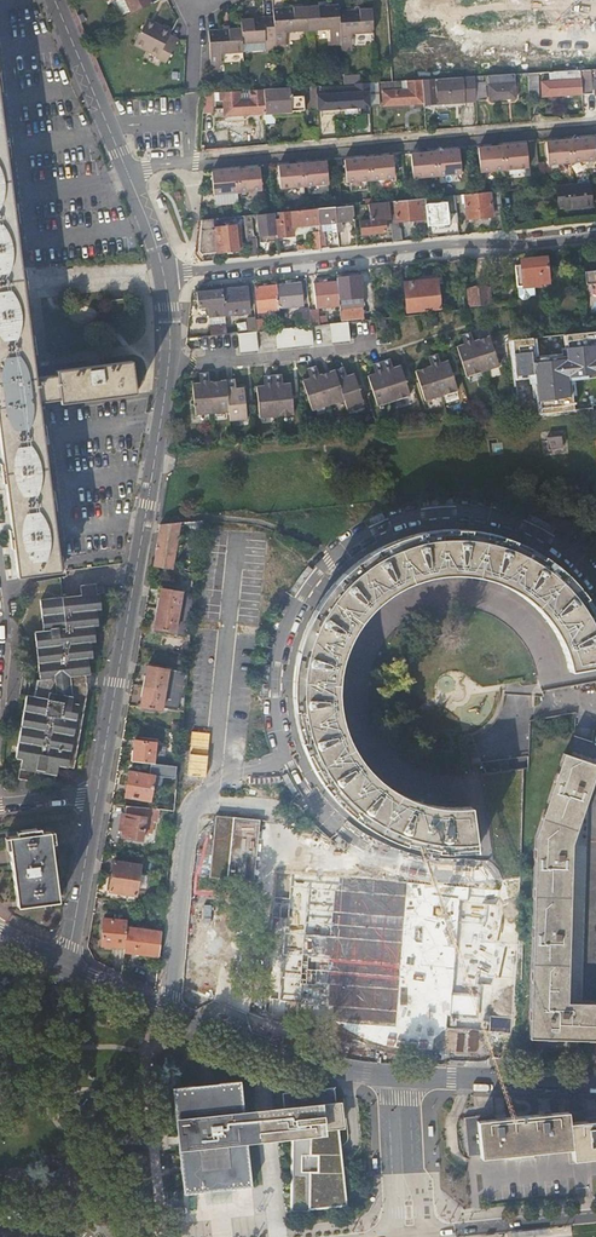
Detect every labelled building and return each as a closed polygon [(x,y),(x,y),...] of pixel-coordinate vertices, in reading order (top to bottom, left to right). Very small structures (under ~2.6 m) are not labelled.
[(132,14),(155,3),(154,0),(125,0),(132,14)] [(307,4),(309,31),(330,30),(331,41),(342,41),(340,11),(340,2),(307,4)] [(288,32),(309,31),(307,4),(275,6),(275,15),(276,44),(287,43),(288,32)] [(353,34),(374,32),(373,9),(340,11),(342,41),(342,46),(353,46),(353,34)] [(242,28),(243,44),(266,43),(266,50),(277,49),(276,44),(275,15),(241,17),(242,28)] [(149,20),(136,44),(161,57),(160,58),(169,63),(181,39),(172,34),(173,32),(149,20)] [(211,66),(222,65),(221,53),(244,53),(243,44),(242,28),(209,29),(211,66)] [(581,69),(582,93),(592,92),(591,68),(581,69)] [(543,95),(582,93),(581,69),(552,71),(552,80),(543,81),(543,95)] [(528,77),(529,96),(539,95),(538,72),(528,72),(528,77)] [(515,73),(489,75),(490,98),(516,97),(515,73)] [(423,78),(425,102),(477,99),(476,75),(424,78),(423,78)] [(476,75),(477,99),(487,98),(486,81),(483,81),(483,75),(476,75)] [(384,104),(425,102),(423,78),(409,79),(410,89),(383,91),(384,104)] [(383,81),(383,91),(410,89),(409,79),(402,80),(383,81)] [(369,82),(371,105),(380,104),(379,81),(369,82)] [(317,95),(318,107),(330,107),(331,108),(347,107),(361,106),(371,105),(369,82),(356,82),(356,87),(346,87),(346,89),(326,91),(327,94),(317,95)] [(309,108),(318,107),(317,95),(316,85),(311,85),(311,88),(307,90),(309,108)] [(264,88),(266,112),(305,109),(303,94),(291,96),(290,87),(264,88)] [(225,115),(266,112),(264,88),(223,90),(225,115)] [(204,92),(202,116),(219,114),(217,91),(204,92)] [(0,105),(0,442),(16,563),(17,575),(60,570),(39,405),(135,393),(131,361),(86,365),(86,361),(40,366),(41,376),(36,376),(0,105)] [(570,139),(572,162),(595,160),(595,157),(594,137),(570,139)] [(570,139),(546,141),(548,164),(572,162),(570,139)] [(529,167),(526,143),(502,145),(504,169),(529,167)] [(504,169),(502,145),(478,147),(480,171),(504,169)] [(459,149),(435,151),(437,175),(461,173),(459,149)] [(435,151),(411,153),(413,177),(437,175),(435,151)] [(393,154),(369,156),(371,179),(395,177),(393,154)] [(369,156),(345,158),(347,181),(371,179),(369,156)] [(327,160),(302,162),(304,185),(328,183),(327,160)] [(302,162),(278,164),(280,187),(304,185),(302,162)] [(260,166),(236,168),(238,191),(262,188),(260,166)] [(236,168),(212,170),(214,193),(238,191),(236,168)] [(590,205),(588,182),(574,183),(556,185),(558,203),(565,202),(565,205),(566,208),(590,205)] [(467,217),(502,214),(500,190),(456,194),(456,202),(466,202),(467,217)] [(447,209),(457,208),(456,202),(456,194),(446,195),(446,201),(426,203),(428,222),(428,225),(448,223),(447,209)] [(392,241),(402,240),(401,230),(398,226),(397,220),(406,220),(406,224),(428,222),(426,203),(425,197),(389,201),(390,218),(391,230),(392,241)] [(361,233),(384,231),(383,218),(390,218),(389,201),(368,203),(370,219),(360,220),(361,233)] [(342,221),(354,220),(352,204),(335,206),(338,230),(342,229),(342,221)] [(331,247),(339,246),(338,230),(335,206),(317,207),(318,223),(319,233),(320,248),(326,247),(325,223),(331,222),(332,233),(330,233),(331,247)] [(318,223),(317,207),(274,211),(277,238),(294,236),(293,226),(318,223)] [(277,238),(274,211),(258,213),(261,242),(277,240),(277,238)] [(238,225),(246,224),(245,214),(237,215),(238,225)] [(246,224),(249,255),(258,254),(256,238),(254,238),(253,224),(255,224),(254,218),(252,218),(252,214),(245,214),(246,224)] [(213,217),(203,218),(200,251),(202,253),(216,252),(214,228),(213,217)] [(214,228),(216,252),(242,250),(240,226),(214,228)] [(302,250),(320,248),(319,233),(311,234),(312,247),(302,248),(302,250)] [(550,279),(548,256),(523,259),(524,263),(518,264),(519,284),(535,283),(542,282),(542,280),(550,279)] [(587,283),(595,282),(595,270),(586,270),(587,283)] [(359,276),(337,278),(337,280),(339,300),(353,298),(353,302),(362,301),(359,276)] [(408,313),(443,310),(440,279),(405,282),(408,313)] [(314,283),(316,308),(319,307),(340,305),(339,300),(337,280),(314,283)] [(300,282),(277,284),(278,298),(279,308),(302,306),(300,282)] [(535,283),(519,284),(520,295),(524,297),(530,297),(532,293),(536,293),(535,283)] [(278,298),(277,284),(256,286),(258,311),(279,309),(279,308),(278,298)] [(476,287),(478,303),(495,302),(493,285),(476,287)] [(247,287),(223,289),(226,314),(249,311),(247,287)] [(223,289),(197,292),(198,310),(210,309),(212,321),(226,319),(226,314),(223,289)] [(362,305),(362,301),(353,302),(353,298),(339,300),(340,305),(340,308),(362,305)] [(124,302),(111,304),(112,317),(125,316),(124,302)] [(341,311),(342,320),(358,318),(363,318),(362,305),(340,308),(341,311)] [(316,308),(309,308),(310,323),(314,323),(321,322),(319,307),(316,308)] [(309,308),(299,309),(300,316),(296,316),(297,325),(310,323),(309,308)] [(332,312),(332,321),(342,320),(341,311),(332,312)] [(255,319),(255,317),(247,317),(249,330),(257,329),(255,319)] [(263,318),(255,319),(257,329),(264,328),(263,318)] [(321,322),(314,323),(316,345),(335,343),(332,321),(321,322)] [(312,326),(275,330),(277,349),(314,345),(312,326)] [(587,331),(535,336),(536,354),(595,348),(595,330),(587,331)] [(466,374),(498,363),(488,334),(473,339),(470,331),(461,334),(464,342),(456,345),(466,374)] [(238,334),(240,353),(259,351),(257,332),(238,334)] [(536,354),(519,355),(521,369),(515,370),(518,396),(524,396),(526,412),(595,404),(595,348),(536,354)] [(416,371),(427,401),(458,389),(447,360),(441,362),(438,354),(429,358),(432,365),(416,371)] [(369,375),(379,405),(412,394),(402,364),(394,367),(391,359),(374,365),(376,372),(369,375)] [(302,380),(313,410),(345,398),(348,409),(365,403),(354,372),(346,375),(343,366),(319,375),(316,366),(307,369),(310,377),(302,380)] [(192,385),(195,416),(229,412),(230,421),(248,419),(244,388),(237,389),(236,380),(210,383),(209,374),(199,375),(200,384),(192,385)] [(258,386),(261,417),(295,413),(292,383),(284,384),(283,375),(265,377),(266,385),(258,386)] [(546,435),(547,448),(562,446),(560,434),(546,435)] [(177,522),(162,523),(155,566),(170,568),(177,522)] [(327,787),(331,791),(336,798),(342,804),(348,809),(354,815),(360,819),(368,825),(377,830),(387,835),(394,838),(399,840),(405,842),(412,844),(420,846),(427,848),(433,849),(438,849),(444,850),(451,850),(457,850),(463,850),(469,850),(475,849),(469,805),(462,806),(458,806),(452,806),(447,806),(442,805),(437,804),(430,803),(423,802),(417,800),(411,797),(404,794),(400,792),(394,789),(389,785),(382,780),(377,776),(371,770),(366,765),(361,759),(357,752),(354,747),(350,740),(347,734),(345,726),(342,719),(340,711),(340,705),(339,698),(338,692),(339,687),(339,682),(339,677),(340,671),(341,665),(342,659),(344,652),(348,643),(351,636),(355,630),(357,625),(361,620),(366,614),(369,610),(378,601),(385,596),(393,590),(399,587),(408,582),(416,579),(423,577),(430,575),(437,573),(446,572),(456,572),(464,573),(475,574),(484,576),(491,578),(497,580),(505,583),(513,587),(520,592),(526,596),(531,601),(534,603),(537,606),(544,613),(549,619),(553,626),(557,633),(561,640),(563,645),(566,653),(568,659),(569,664),(570,668),(595,664),(595,612),(595,611),(592,605),(588,599),(583,592),(580,587),(574,581),(570,576),(565,571),(560,567),(554,563),(550,559),(544,555),(537,550),(535,550),(530,547),(523,543),(509,538),(503,536),(488,532),(483,531),(475,529),(458,528),(453,528),(440,529),(433,530),(426,531),(419,532),(411,534),(402,537),(386,544),(379,547),(371,552),(362,558),(354,564),(341,575),(331,586),(327,592),(323,597),(320,602),(314,612),(311,617),(308,623),(304,633),(302,639),(301,644),(298,656),(296,662),(296,667),(295,674),(295,679),(294,690),(295,705),(296,710),(298,722),(299,727),(301,734),(303,741),(307,752),(313,765),(316,771),(324,782),(327,787)] [(61,577),(38,580),(44,631),(37,632),(41,680),(40,680),(36,697),(28,695),(17,755),(23,756),(19,776),(34,778),(36,768),(57,771),(59,761),(74,763),(96,689),(94,670),(97,670),(96,656),(100,655),(97,640),(100,639),(98,623),(102,623),(101,607),(103,607),(101,590),(99,591),(98,584),(82,586),(83,594),(64,596),(61,577)] [(162,587),(158,608),(179,612),(180,602),(182,591),(162,587)] [(194,615),(195,605),(185,603),(184,613),(194,615)] [(179,612),(158,608),(154,627),(187,633),(189,623),(193,624),(194,615),(184,613),(179,612)] [(148,665),(144,684),(165,688),(168,668),(148,665)] [(165,688),(144,684),(141,705),(161,708),(162,705),(184,710),(186,691),(165,688)] [(135,739),(133,760),(179,765),(179,758),(166,757),(167,745),(156,744),(156,741),(135,739)] [(595,1037),(595,1003),(565,1002),(569,841),(595,762),(566,752),(537,835),(532,1035),(595,1037)] [(154,774),(130,770),(125,795),(149,799),(154,774)] [(146,806),(124,804),(123,812),(122,811),(118,834),(142,838),(144,830),(152,831),(154,818),(146,816),(146,815),(145,815),(146,806)] [(158,818),(159,808),(146,806),(145,815),(146,815),(146,816),(154,818),(158,818)] [(210,875),(228,877),(235,815),(217,813),(210,875)] [(228,877),(254,880),(260,818),(235,815),(228,877)] [(10,836),(18,905),(58,900),(49,831),(41,832),(41,829),(17,832),(17,835),(10,836)] [(137,893),(138,885),(140,873),(142,863),(115,859),(110,890),(137,893)] [(278,859),(278,909),(291,909),(291,859),(278,859)] [(140,873),(138,885),(146,886),(148,874),(140,873)] [(443,1025),(446,893),(304,890),(303,916),(312,916),(310,1013),(357,1014),(357,1023),(443,1025)] [(125,947),(126,925),(127,920),(104,919),(102,945),(125,947)] [(237,922),(206,921),(205,956),(236,957),(237,922)] [(124,951),(160,955),(162,930),(126,925),(125,947),(124,951)] [(190,962),(190,970),(201,971),(201,970),(213,971),(214,963),(190,962)] [(294,1137),(292,1212),(348,1206),(342,1129),(348,1128),(345,1101),(338,1102),(335,1087),(309,1090),(309,1087),(291,1086),(292,1091),(282,1092),(284,1106),(275,1107),(265,1109),(256,1110),(245,1111),(242,1080),(212,1083),(201,1084),(174,1087),(179,1136),(184,1191),(253,1184),(249,1142),(268,1140),(294,1137)] [(494,1116),(494,1115),(465,1117),(469,1156),(481,1155),(481,1158),(571,1149),(573,1160),(595,1158),(595,1120),(592,1121),(587,1121),(570,1123),(568,1112),(551,1113),(545,1114),(540,1115),(506,1118),(500,1118),(495,1119),(494,1116)]
